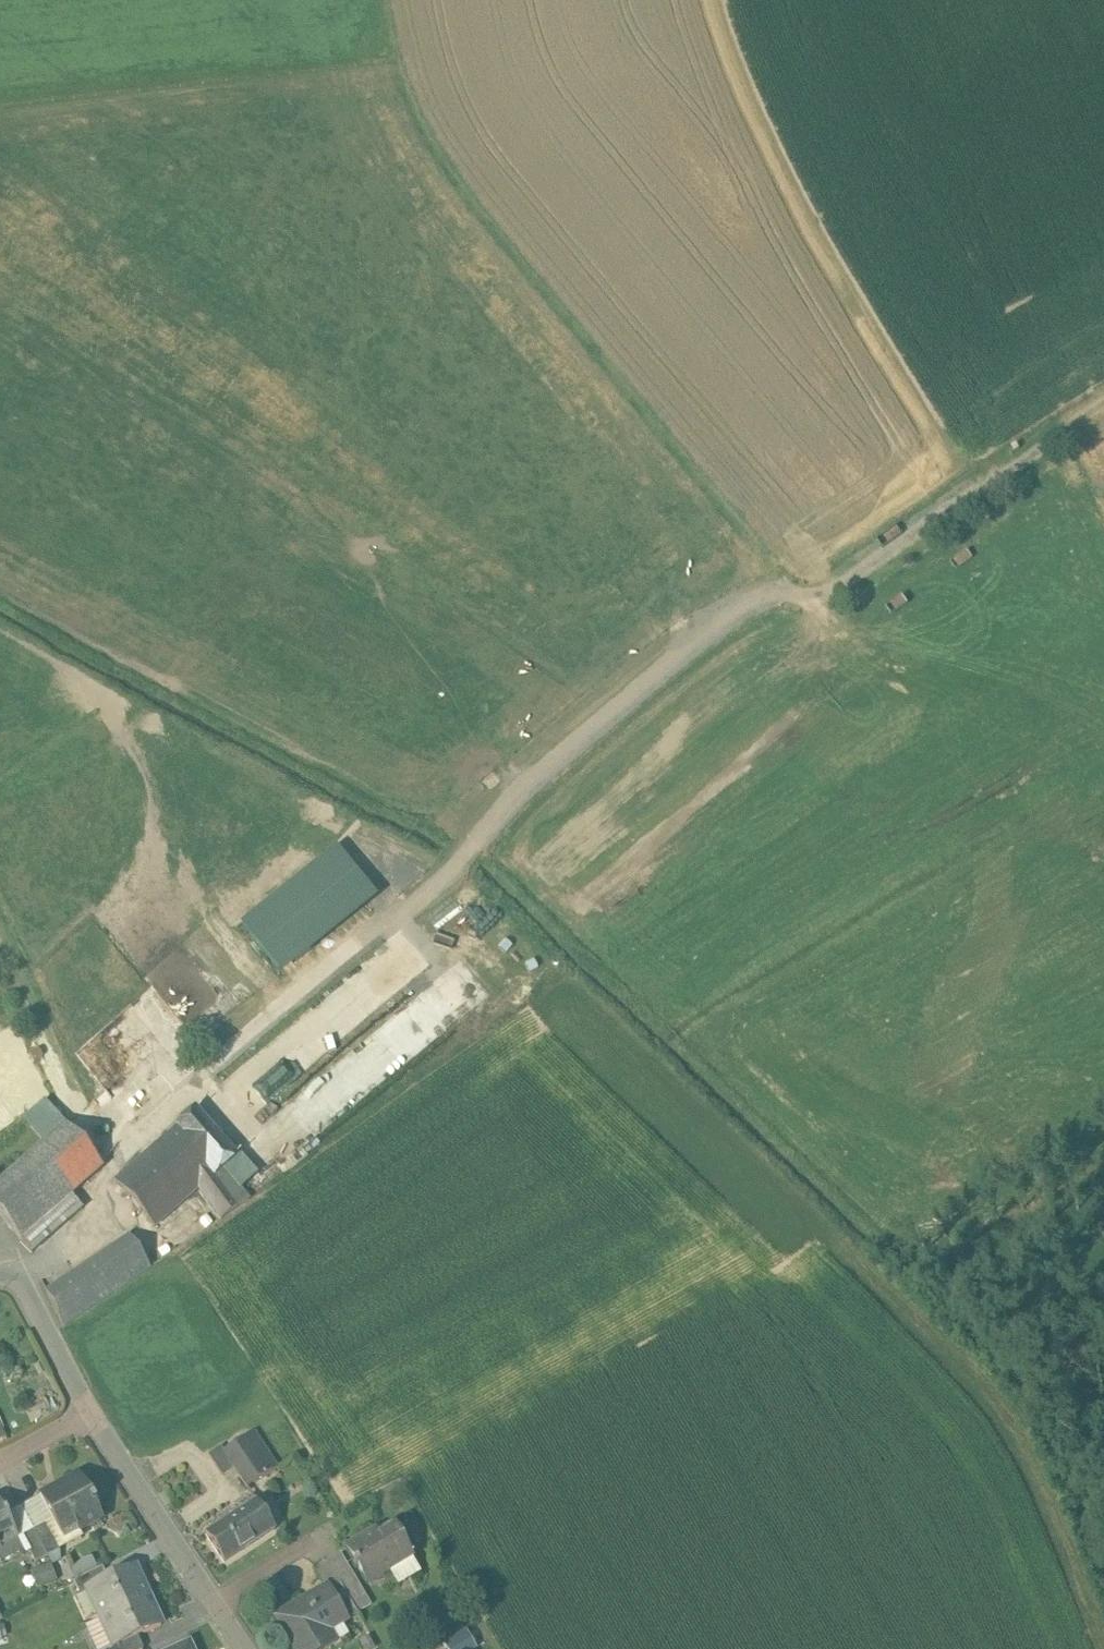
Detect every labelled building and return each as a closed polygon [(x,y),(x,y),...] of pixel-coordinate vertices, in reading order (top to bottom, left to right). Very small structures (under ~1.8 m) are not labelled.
[(327,855),(241,924),(280,972),(366,903),(327,855)] [(45,1101),(24,1119),(44,1141),(64,1123),(45,1101)] [(237,1156),(195,1109),(176,1125),(177,1126),(163,1138),(204,1184),(225,1166),(237,1156)] [(0,1180),(0,1215),(19,1236),(19,1237),(32,1252),(83,1207),(71,1194),(103,1166),(65,1122),(64,1123),(44,1141),(0,1180)] [(163,1138),(115,1180),(155,1226),(199,1188),(221,1219),(249,1198),(225,1166),(204,1184),(163,1138)] [(130,1235),(47,1291),(63,1325),(151,1266),(130,1235)] [(224,1450),(223,1450),(233,1465),(264,1445),(254,1430),(224,1450)] [(221,1445),(208,1453),(222,1474),(233,1466),(233,1465),(223,1450),(224,1450),(221,1445)] [(264,1445),(233,1465),(233,1466),(240,1476),(271,1456),(264,1445)] [(271,1456),(240,1476),(247,1486),(278,1466),(271,1456)] [(79,1475),(40,1495),(64,1539),(79,1531),(78,1531),(102,1518),(95,1504),(96,1504),(93,1499),(92,1499),(79,1475)] [(257,1501),(206,1533),(225,1562),(275,1529),(257,1501)] [(17,1540),(7,1519),(9,1518),(5,1511),(3,1512),(0,1505),(0,1548),(17,1540)] [(60,1549),(46,1522),(33,1529),(48,1556),(60,1549)] [(397,1526),(380,1535),(378,1531),(348,1547),(356,1562),(351,1564),(354,1569),(358,1567),(366,1582),(413,1557),(397,1526)] [(48,1556),(33,1529),(21,1535),(35,1562),(48,1556)] [(371,1606),(340,1553),(328,1560),(341,1582),(354,1603),(359,1613),(371,1606)] [(341,1582),(328,1560),(315,1568),(325,1585),(326,1584),(329,1589),(341,1582)] [(31,1572),(41,1587),(58,1577),(49,1561),(31,1572)] [(103,1567),(73,1582),(79,1594),(88,1591),(109,1581),(103,1567)] [(109,1581),(88,1591),(100,1619),(148,1597),(135,1569),(109,1581)] [(354,1603),(341,1582),(329,1589),(342,1610),(354,1603)] [(275,1616),(295,1648),(321,1648),(326,1646),(319,1634),(338,1623),(347,1617),(342,1610),(329,1589),(326,1584),(325,1585),(275,1616)] [(148,1597),(100,1619),(114,1648),(137,1638),(162,1627),(148,1597)] [(354,1603),(342,1610),(347,1617),(338,1623),(346,1636),(366,1624),(359,1613),(354,1603)] [(476,1640),(464,1625),(443,1641),(449,1648),(464,1648),(476,1640)] [(112,1648),(142,1648),(137,1638),(114,1648),(112,1648)]
